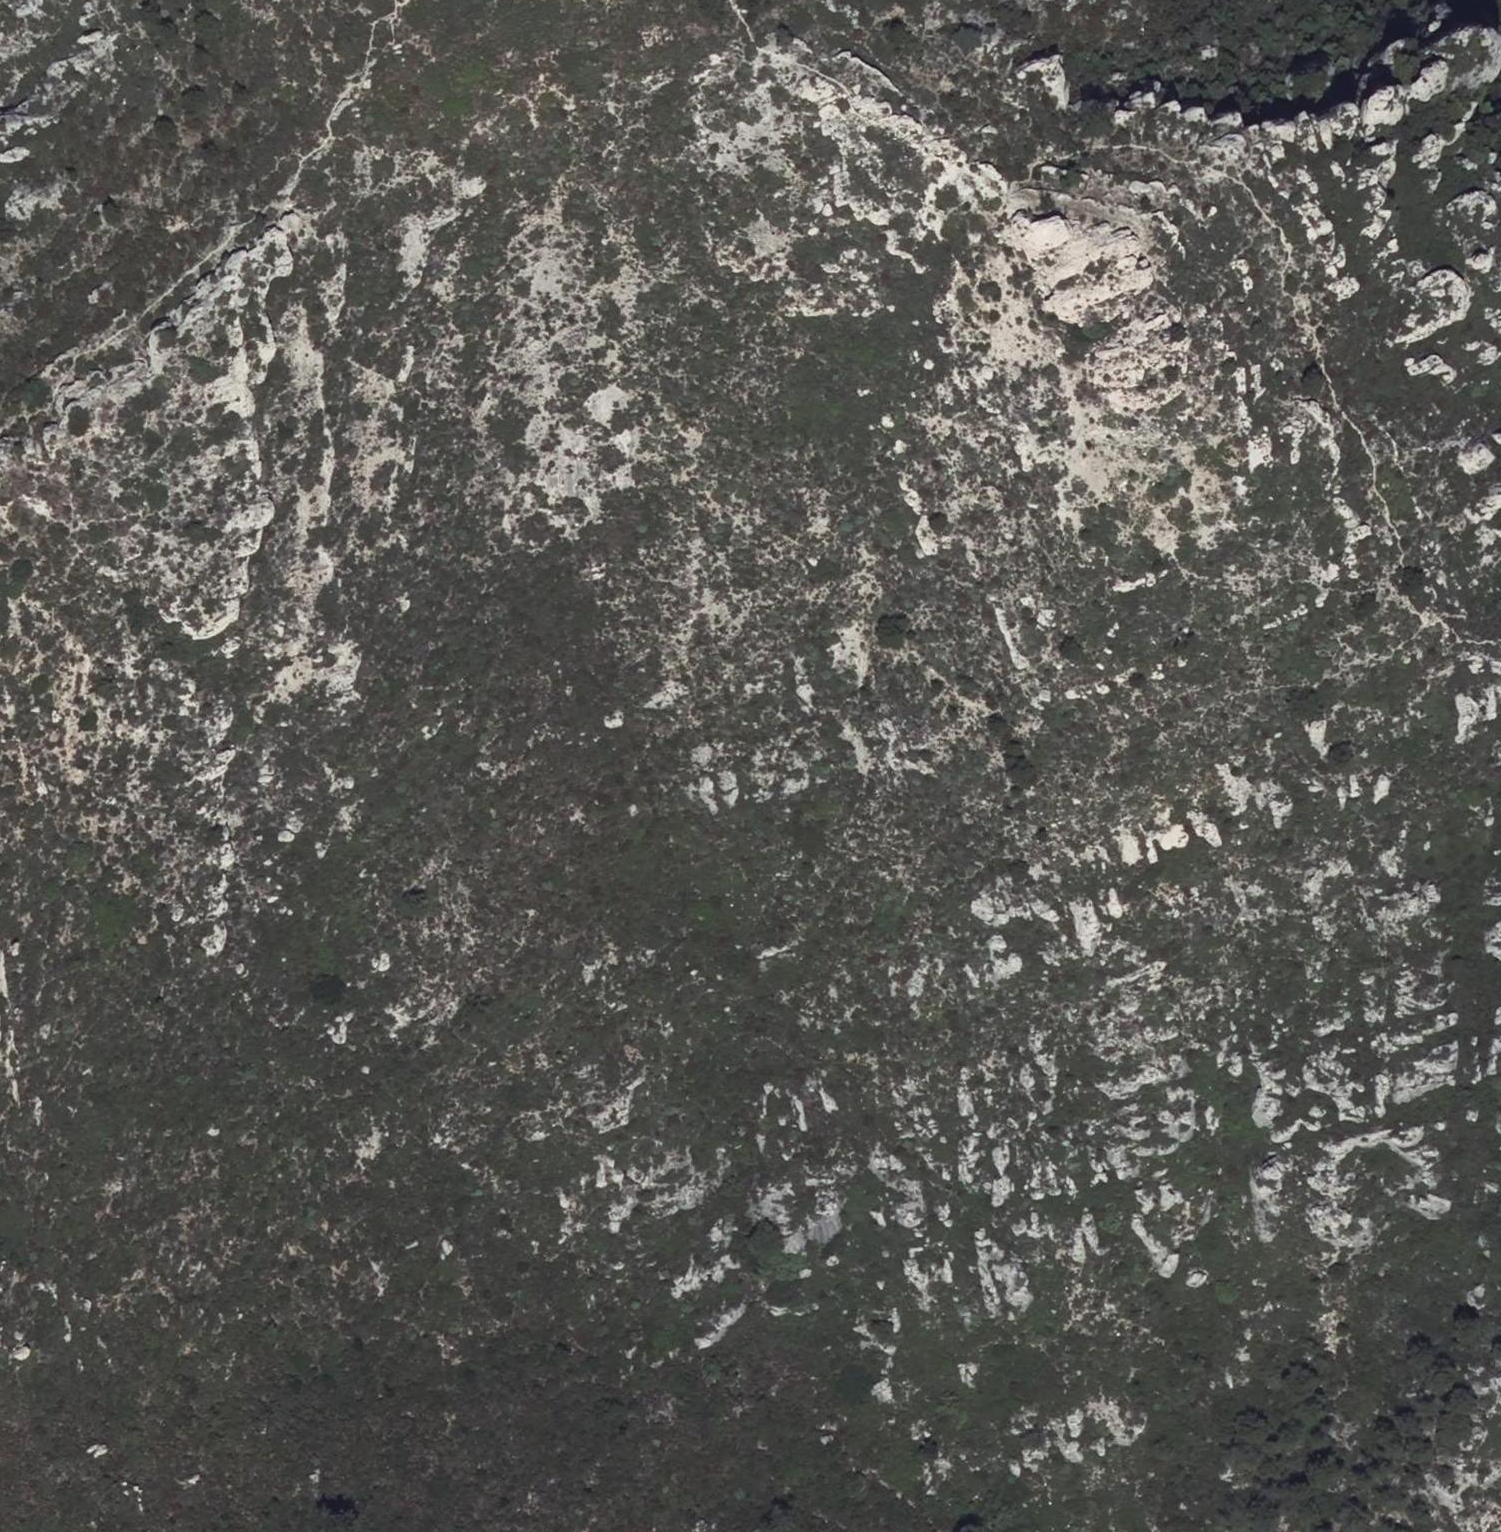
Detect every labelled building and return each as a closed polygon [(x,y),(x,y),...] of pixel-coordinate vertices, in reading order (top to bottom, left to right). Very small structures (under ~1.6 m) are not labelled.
[(1019,254),(1050,246),(1043,221),(1012,229),(1019,254)]
